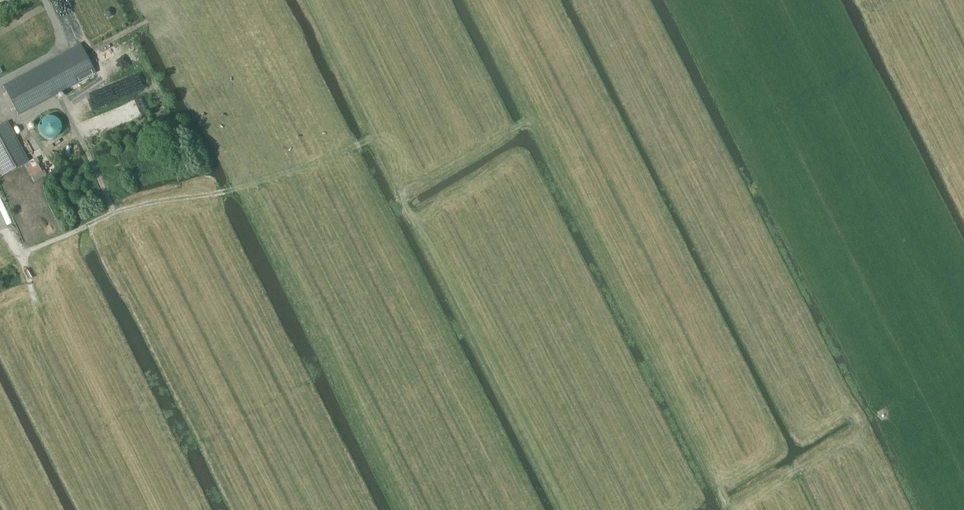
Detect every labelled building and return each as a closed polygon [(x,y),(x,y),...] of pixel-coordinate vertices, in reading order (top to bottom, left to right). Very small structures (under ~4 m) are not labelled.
[(18,114),(78,83),(95,74),(80,43),(64,52),(65,53),(3,86),(18,114)] [(61,129),(61,127),(61,124),(59,121),(58,119),(55,118),(53,116),(50,116),(47,116),(45,117),(42,118),(40,120),(39,123),(38,125),(37,128),(38,131),(39,133),(40,136),(42,138),(45,139),(47,140),(50,140),(53,139),(55,138),(58,137),(59,134),(61,132),(61,129)] [(29,161),(8,122),(0,126),(0,170),(3,176),(29,161)]
